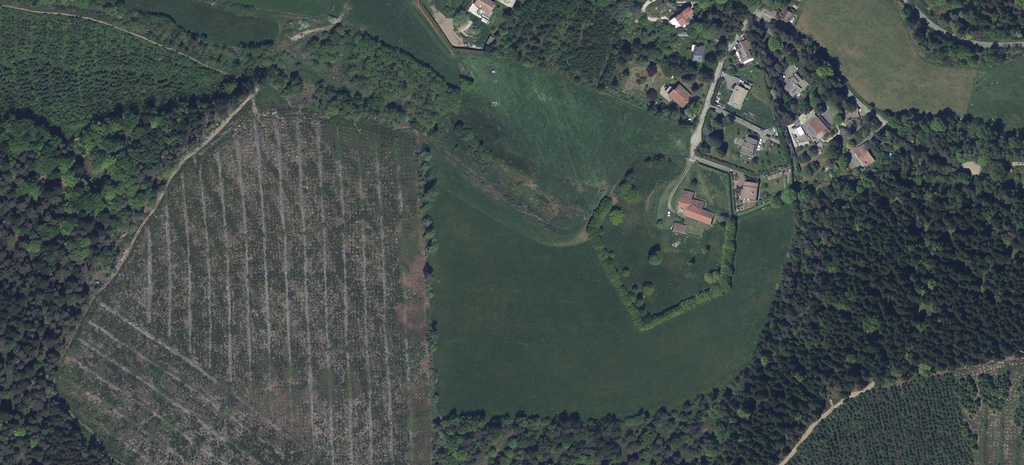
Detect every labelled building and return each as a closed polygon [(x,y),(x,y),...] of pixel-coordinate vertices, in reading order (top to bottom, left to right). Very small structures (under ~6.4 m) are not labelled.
[(473,2),(481,6),(486,8),(485,10),(489,12),(491,9),(495,2),(490,0),(475,0),(473,2)] [(481,6),(477,13),(482,15),(483,14),(490,18),(494,11),(491,9),(489,12),(485,10),(486,8),(481,6)] [(687,6),(680,12),(684,16),(691,11),(687,6)] [(790,22),(795,12),(791,10),(790,12),(788,11),(783,19),(790,22)] [(684,16),(680,12),(673,17),(680,26),(687,20),(684,16)] [(746,41),(740,44),(744,56),(751,53),(746,41)] [(704,45),(695,45),(694,51),(694,60),(703,61),(704,45)] [(791,82),(793,84),(800,77),(805,82),(807,79),(801,73),(791,82)] [(800,77),(793,84),(788,90),(796,99),(801,94),(802,95),(812,86),(811,85),(808,82),(809,81),(807,79),(805,82),(800,77)] [(752,86),(745,83),(742,87),(740,86),(733,100),(743,105),(752,86)] [(682,107),(690,97),(678,87),(670,96),(678,103),(678,104),(682,107)] [(828,127),(820,119),(807,130),(814,139),(824,131),(826,135),(829,132),(827,129),(828,127)] [(757,139),(746,135),(740,149),(750,153),(757,139)] [(778,139),(770,135),(768,139),(775,143),(778,139)] [(874,161),(863,145),(855,150),(866,166),(874,161)] [(757,198),(758,182),(745,181),(744,190),(744,197),(746,197),(757,198)] [(687,217),(705,223),(713,225),(716,215),(704,210),(706,203),(694,200),(695,193),(684,191),(682,207),(691,209),(687,217)] [(673,233),(687,235),(687,227),(675,225),(673,233)]
